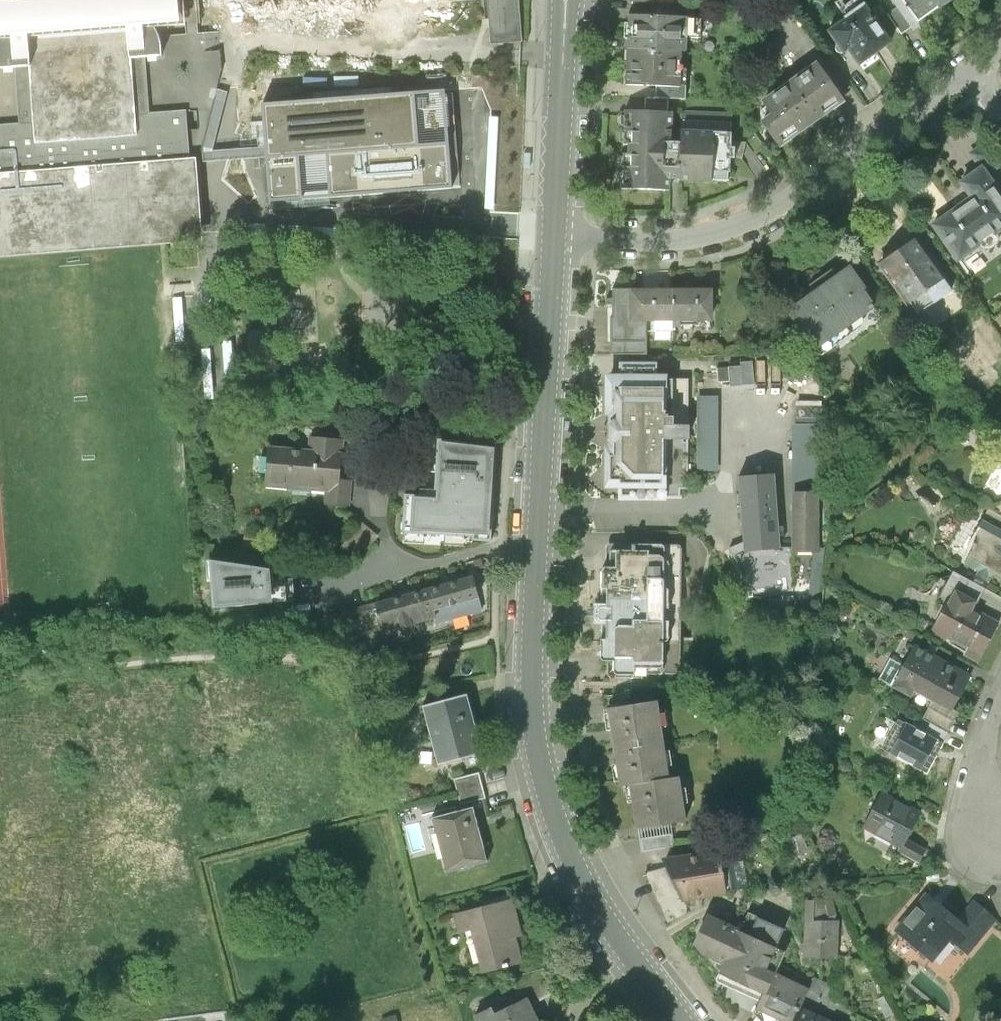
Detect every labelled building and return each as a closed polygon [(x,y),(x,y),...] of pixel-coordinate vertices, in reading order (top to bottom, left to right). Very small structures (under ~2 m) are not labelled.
[(2,41),(29,38),(126,32),(156,31),(187,28),(185,5),(184,0),(0,0),(0,41),(2,41)] [(245,16),(454,5),(454,0),(244,0),(245,16)] [(913,24),(896,0),(887,0),(881,5),(901,33),(913,24)] [(938,8),(932,0),(896,0),(913,24),(914,25),(938,8)] [(938,8),(950,0),(932,0),(938,8)] [(890,42),(865,6),(829,32),(845,53),(850,49),(860,63),(890,42)] [(640,8),(638,45),(691,47),(694,47),(696,10),(640,8)] [(160,37),(156,31),(126,32),(130,59),(146,59),(152,58),(162,58),(162,46),(162,40),(160,37)] [(126,32),(29,38),(33,68),(36,143),(139,136),(136,115),(130,59),(126,32)] [(29,38),(2,41),(0,46),(0,69),(9,68),(15,68),(33,68),(29,38)] [(689,82),(691,47),(638,45),(637,80),(667,81),(689,82)] [(33,68),(15,68),(19,123),(0,125),(0,173),(190,159),(188,131),(187,109),(150,113),(146,59),(130,59),(136,115),(139,136),(36,143),(33,68)] [(843,97),(820,63),(764,102),(774,117),(761,126),(774,145),(843,97)] [(667,81),(666,93),(680,93),(695,94),(696,83),(689,82),(667,81)] [(265,106),(273,202),(455,186),(447,90),(265,106)] [(656,92),(655,104),(679,105),(680,93),(666,93),(656,92)] [(655,104),(638,103),(634,182),(676,183),(676,170),(739,173),(741,126),(693,124),(692,138),(681,138),(682,105),(679,105),(655,104)] [(984,168),(987,173),(1000,164),(1000,161),(986,140),(971,151),(984,168)] [(190,159),(0,173),(0,257),(164,245),(201,242),(196,158),(190,159)] [(935,225),(959,260),(1000,232),(1000,194),(987,173),(984,168),(962,183),(973,199),(935,225)] [(945,283),(916,242),(881,265),(910,307),(945,283)] [(868,291),(853,270),(790,313),(817,353),(878,311),(865,293),(868,291)] [(631,323),(646,323),(710,322),(710,289),(631,290),(631,323)] [(611,316),(612,353),(647,353),(646,323),(631,323),(631,290),(613,290),(614,316),(611,316)] [(686,379),(608,379),(608,494),(679,494),(679,486),(686,486),(686,379)] [(717,396),(697,396),(697,472),(717,472),(717,396)] [(320,452),(277,448),(274,484),(337,490),(336,503),(357,505),(360,478),(347,477),(351,439),(321,436),(320,452)] [(408,495),(405,532),(490,539),(497,448),(441,441),(437,491),(422,490),(421,496),(408,495)] [(774,475),(739,478),(743,521),(778,519),(774,475)] [(818,492),(793,491),(792,549),(817,549),(818,492)] [(982,520),(1000,530),(1000,517),(988,509),(982,520)] [(778,519),(743,521),(745,544),(754,543),(767,550),(780,549),(778,519)] [(982,520),(975,532),(978,540),(965,564),(1000,584),(1000,530),(982,520)] [(677,676),(679,547),(619,546),(619,565),(601,565),(600,659),(608,659),(608,675),(677,676)] [(291,569),(219,557),(223,606),(305,598),(304,577),(292,577),(291,569)] [(487,569),(389,596),(397,623),(450,609),(447,600),(492,588),(487,569)] [(978,605),(956,594),(951,602),(948,601),(933,630),(968,648),(963,657),(976,663),(993,629),(972,617),(978,605)] [(965,673),(913,645),(890,685),(904,693),(908,687),(931,700),(946,708),(965,673)] [(423,706),(430,734),(475,723),(468,695),(423,706)] [(921,718),(944,731),(955,713),(946,708),(931,700),(921,718)] [(621,784),(632,783),(667,778),(657,701),(610,707),(621,784)] [(942,746),(899,722),(883,751),(926,775),(942,746)] [(482,751),(475,723),(430,734),(438,763),(446,761),(479,752),(482,751)] [(483,769),(479,752),(446,761),(450,778),(454,777),(480,770),(483,769)] [(480,770),(454,777),(461,803),(486,796),(480,770)] [(677,777),(667,778),(632,783),(638,828),(683,822),(677,777)] [(918,812),(882,792),(866,821),(902,841),(904,838),(918,812)] [(474,810),(433,820),(446,873),(487,863),(474,810)] [(671,835),(641,838),(642,851),(672,847),(671,835)] [(902,841),(898,848),(912,856),(918,846),(904,838),(902,841)] [(717,853),(664,862),(667,868),(680,896),(722,890),(717,853)] [(688,914),(680,896),(667,868),(646,874),(667,922),(688,914)] [(954,917),(921,890),(890,927),(926,957),(945,935),(964,951),(992,917),(969,899),(954,917)] [(835,899),(827,898),(830,915),(838,914),(835,899)] [(816,901),(807,900),(805,958),(836,960),(837,922),(815,921),(816,901)] [(512,901),(455,915),(459,932),(474,929),(483,969),(518,960),(512,936),(519,934),(512,901)] [(749,913),(741,931),(776,948),(784,929),(749,913)] [(756,990),(764,993),(775,973),(784,952),(776,948),(741,931),(708,916),(695,943),(720,973),(718,977),(745,989),(754,993),(756,990)] [(544,969),(514,977),(523,997),(527,1006),(554,991),(544,969)] [(775,973),(764,993),(754,1013),(762,1020),(793,1020),(799,1008),(808,990),(775,973)] [(527,1006),(523,997),(495,1011),(492,1005),(472,1014),(476,1020),(535,1020),(527,1006)] [(799,1008),(793,1020),(829,1020),(799,1008)]
